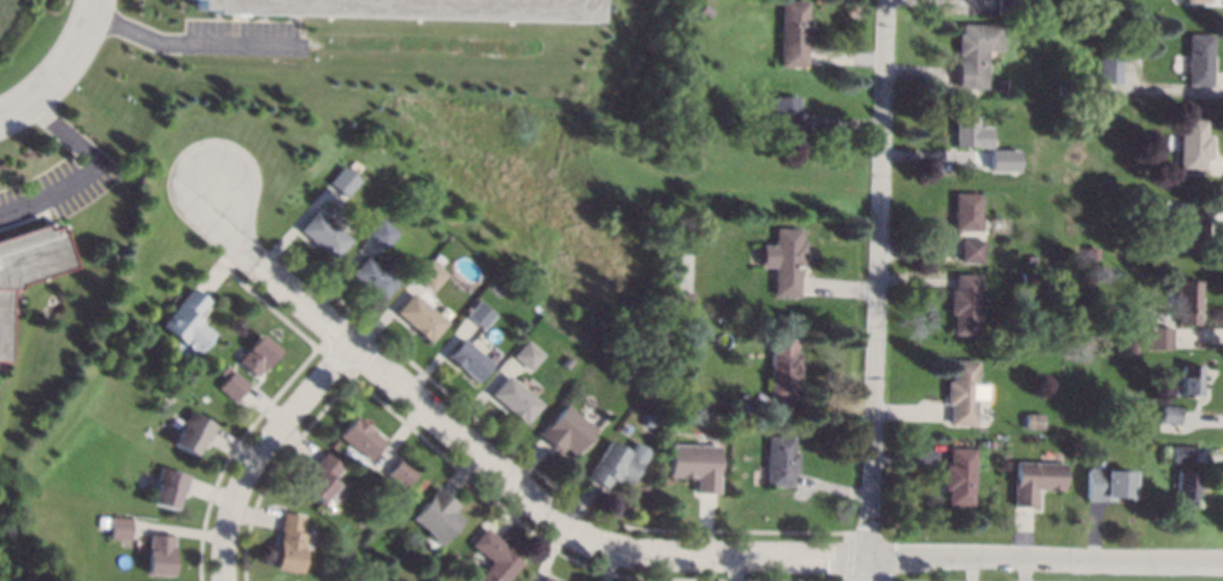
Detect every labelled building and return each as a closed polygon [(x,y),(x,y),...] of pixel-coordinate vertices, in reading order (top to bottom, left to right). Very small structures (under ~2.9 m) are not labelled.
[(196,10),(592,23),(592,0),(196,0),(196,10)] [(806,0),(805,20),(809,20),(809,45),(805,45),(804,65),(777,65),(780,0),(806,0)] [(995,11),(996,0),(1015,0),(1015,12),(995,11)] [(712,8),(707,17),(698,11),(704,1),(712,8)] [(999,49),(986,49),(984,87),(956,87),(956,60),(958,60),(958,54),(956,54),(956,31),(959,31),(959,23),(999,24),(999,49)] [(1212,34),(1210,84),(1186,84),(1187,33),(1212,34)] [(1119,82),(1098,82),(1099,55),(1121,55),(1119,82)] [(730,83),(723,86),(721,81),(728,77),(730,83)] [(1007,77),(1007,95),(995,94),(995,77),(1007,77)] [(1077,96),(1057,96),(1057,86),(1076,84),(1077,96)] [(796,110),(799,110),(799,115),(806,113),(806,134),(771,135),(771,130),(765,130),(765,115),(771,115),(771,96),(796,95),(796,110)] [(975,127),(989,127),(989,146),(953,146),(953,113),(975,113),(975,127)] [(1205,118),(1204,135),(1209,135),(1207,158),(1204,157),(1203,169),(1177,168),(1178,117),(1205,118)] [(701,141),(690,146),(686,136),(695,130),(701,141)] [(1006,168),(987,168),(987,148),(1006,149),(1006,168)] [(357,178),(343,196),(327,182),(340,165),(357,178)] [(978,230),(952,229),(952,193),(978,193),(978,230)] [(1203,204),(1201,216),(1206,216),(1205,237),(1200,237),(1200,250),(1175,250),(1177,203),(1203,204)] [(348,239),(331,259),(296,229),(313,209),(348,239)] [(395,217),(390,222),(386,217),(390,212),(395,217)] [(395,231),(381,248),(364,234),(378,217),(395,231)] [(8,360),(0,360),(0,239),(46,223),(47,228),(58,224),(72,268),(19,283),(18,290),(11,290),(8,360)] [(775,228),(799,229),(799,241),(804,241),(802,266),(798,266),(796,295),(771,294),(775,228)] [(981,262),(957,260),(958,239),(981,239),(981,262)] [(394,281),(378,300),(347,274),(364,254),(394,281)] [(1033,284),(1019,284),(1019,271),(1033,272),(1033,284)] [(976,334),(951,334),(952,313),(947,313),(948,288),(952,289),(952,274),(978,275),(976,334)] [(1198,323),(1176,323),(1176,311),(1174,311),(1174,280),(1198,280),(1198,323)] [(207,301),(194,317),(213,333),(196,354),(158,323),(188,286),(207,301)] [(443,321),(427,341),(392,311),(410,290),(443,321)] [(492,313),(480,328),(463,313),(475,299),(492,313)] [(1171,344),(1152,344),(1153,327),(1171,327),(1171,344)] [(795,352),(799,352),(799,377),(794,377),(794,397),(769,397),(771,331),(795,331),(795,352)] [(277,348),(254,376),(236,360),(259,333),(277,348)] [(489,363),(474,381),(443,356),(460,338),(489,363)] [(541,353),(527,369),(510,354),(524,339),(541,353)] [(1135,352),(1124,352),(1124,341),(1135,341),(1135,352)] [(570,360),(563,368),(558,363),(565,356),(570,360)] [(976,360),(975,383),(986,383),(986,399),(975,399),(974,424),(948,423),(949,403),(945,403),(946,380),(949,380),(951,359),(976,360)] [(633,370),(625,380),(618,372),(624,364),(633,370)] [(1200,365),(1199,394),(1178,394),(1180,364),(1200,365)] [(231,370),(247,383),(233,400),(217,387),(231,370)] [(539,403),(522,423),(488,393),(505,374),(539,403)] [(583,421),(584,419),(594,428),(571,454),(561,446),(558,452),(536,433),(548,418),(549,418),(563,404),(583,421)] [(742,404),(742,417),(727,417),(727,404),(742,404)] [(1180,406),(1177,423),(1159,422),(1160,404),(1180,406)] [(216,424),(207,440),(202,439),(192,456),(171,444),(190,410),(216,424)] [(653,415),(651,424),(642,423),(643,412),(653,415)] [(1042,428),(1024,428),(1024,412),(1042,412),(1042,428)] [(382,441),(366,459),(353,447),(351,448),(336,435),(353,415),(382,441)] [(675,427),(672,435),(665,434),(666,426),(675,427)] [(792,451),(796,451),(795,474),(792,474),(792,486),(765,485),(766,435),(792,435),(792,451)] [(642,459),(628,481),(618,475),(615,481),(610,479),(605,487),(586,475),(607,439),(642,459)] [(962,442),(962,447),(974,448),(974,452),(982,452),(981,468),(972,468),(971,504),(946,503),(947,488),(942,488),(942,464),(947,464),(948,447),(954,447),(956,441),(962,442)] [(717,445),(716,492),(695,491),(695,476),(668,475),(669,444),(717,445)] [(1190,445),(1190,462),(1171,462),(1172,445),(1190,445)] [(339,465),(328,479),(333,483),(317,501),(295,482),(322,451),(339,465)] [(414,471),(399,488),(383,474),(399,457),(414,471)] [(1064,462),(1063,489),(1033,488),(1031,506),(1012,506),(1013,460),(1064,462)] [(188,474),(183,492),(177,492),(172,510),(148,503),(158,465),(188,474)] [(1105,468),(1105,469),(1130,470),(1129,498),(1106,497),(1106,500),(1084,499),(1086,466),(1105,468)] [(1198,470),(1196,499),(1175,498),(1176,469),(1198,470)] [(455,505),(452,510),(460,518),(437,544),(429,536),(429,535),(410,517),(436,487),(455,505)] [(380,512),(375,518),(366,511),(372,505),(380,512)] [(300,515),(298,532),(302,533),(296,573),(271,568),(280,511),(300,515)] [(106,527),(98,527),(98,516),(106,516),(106,527)] [(130,517),(129,539),(110,538),(111,516),(130,517)] [(519,562),(504,580),(478,580),(475,579),(489,561),(469,544),(483,526),(500,539),(498,541),(510,551),(508,553),(519,562)] [(172,534),(171,576),(146,576),(148,534),(172,534)]
